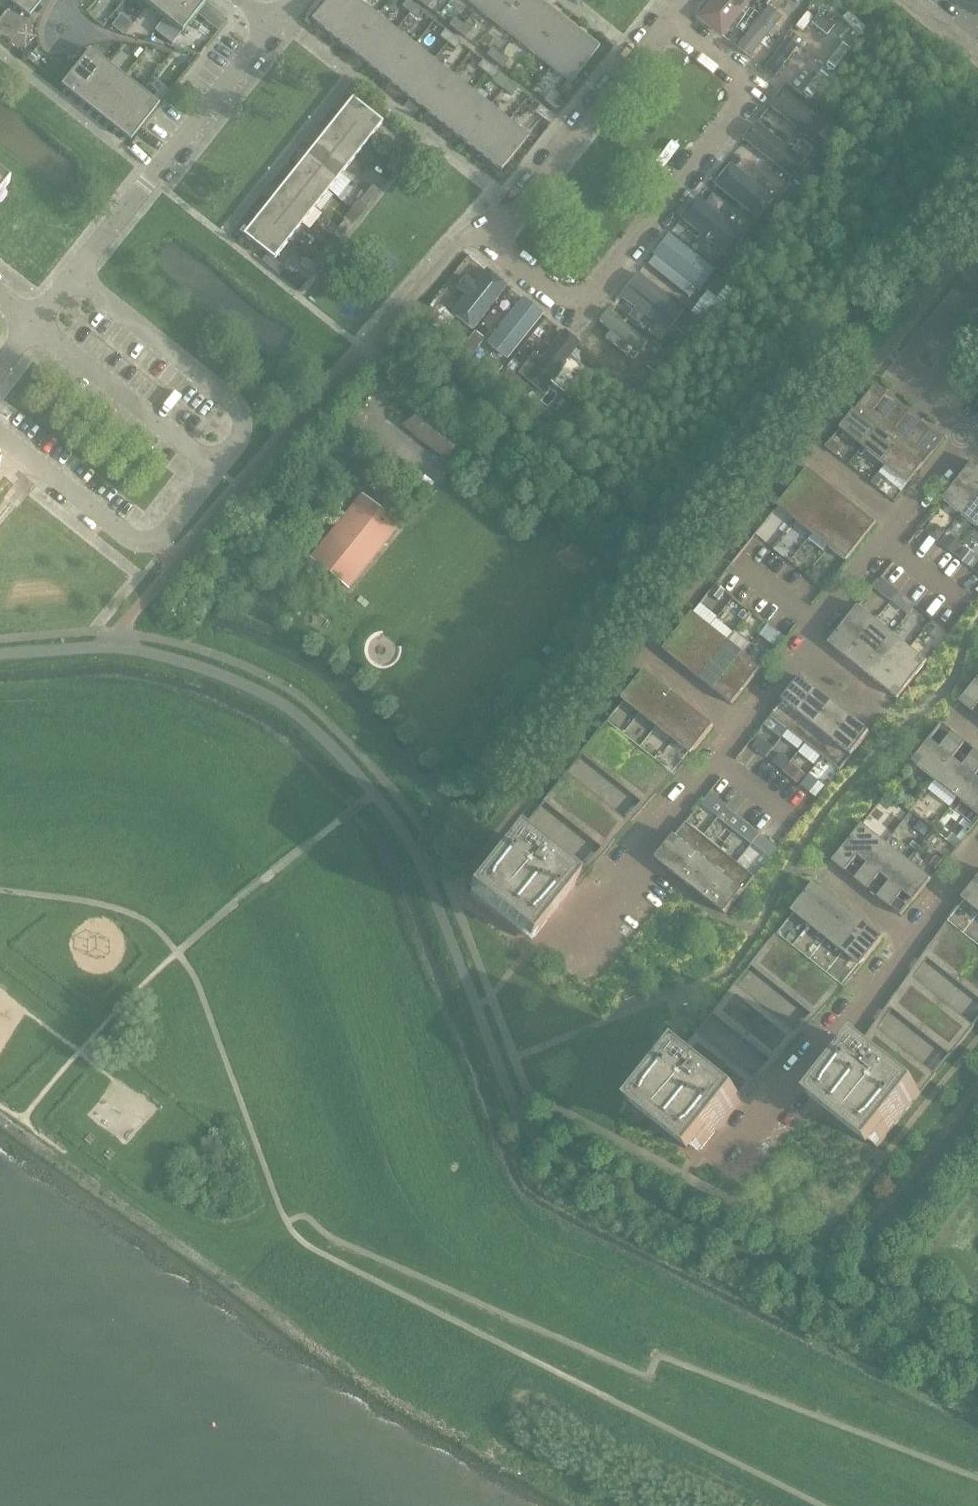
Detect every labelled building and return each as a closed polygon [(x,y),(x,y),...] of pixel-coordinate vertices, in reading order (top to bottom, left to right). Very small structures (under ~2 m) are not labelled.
[(44,0),(16,0),(13,4),(30,18),(44,0)] [(181,0),(153,0),(148,6),(165,20),(181,0)] [(206,5),(200,0),(181,0),(165,20),(182,34),(206,5)] [(331,36),(359,1),(358,0),(328,0),(312,21),(331,36)] [(416,7),(408,0),(403,7),(411,14),(416,7)] [(431,0),(423,0),(421,3),(428,8),(433,2),(431,0)] [(477,8),(484,0),(467,0),(477,8)] [(477,8),(496,23),(514,0),(484,0),(477,8)] [(539,0),(514,0),(496,23),(515,38),(542,3),(539,0)] [(723,36),(750,0),(719,0),(703,20),(723,36)] [(359,1),(331,36),(350,51),(378,16),(359,1)] [(561,18),(542,3),(515,38),(533,53),(561,18)] [(206,6),(200,14),(213,25),(219,17),(206,6)] [(424,13),(416,7),(411,14),(419,20),(424,13)] [(95,18),(103,26),(112,15),(103,8),(95,18)] [(738,47),(751,58),(781,20),(768,9),(738,47)] [(835,26),(819,14),(812,23),(827,36),(835,26)] [(378,16),(350,51),(369,66),(397,31),(378,16)] [(580,33),(561,18),(533,53),(552,68),(580,33)] [(455,19),(450,26),(458,32),(463,25),(455,19)] [(794,78),(804,65),(794,56),(811,33),(799,23),(763,68),(777,79),(784,69),(794,78)] [(471,32),(463,25),(458,32),(466,39),(471,32)] [(454,37),(446,30),(440,37),(448,44),(454,37)] [(397,31),(369,66),(388,81),(416,46),(397,31)] [(600,49),(580,33),(552,68),(572,84),(600,49)] [(462,43),(454,37),(448,44),(456,50),(462,43)] [(416,46),(388,81),(406,96),(434,61),(416,46)] [(137,47),(131,55),(137,59),(143,51),(137,47)] [(77,98),(105,62),(87,48),(59,84),(77,98)] [(493,49),(487,56),(495,62),(501,55),(493,49)] [(509,62),(501,55),(495,62),(503,69),(509,62)] [(434,61),(406,96),(425,111),(453,76),(434,61)] [(491,67),(483,61),(478,68),(486,74),(491,67)] [(95,113),(123,77),(105,62),(77,98),(95,113)] [(500,73),(491,67),(486,74),(494,80),(500,73)] [(453,76),(425,111),(444,126),(472,91),(453,76)] [(113,127),(141,91),(123,77),(95,113),(113,127)] [(831,122),(787,87),(767,111),(812,145),(831,122)] [(131,141),(159,106),(141,91),(113,127),(131,141)] [(472,91),(444,126),(463,141),(491,106),(472,91)] [(544,101),(552,108),(558,101),(550,95),(544,101)] [(383,123),(369,112),(353,99),(338,117),(369,141),(383,123)] [(566,107),(558,101),(552,108),(560,114),(566,107)] [(389,116),(375,105),(369,112),(383,123),(389,116)] [(491,106),(463,141),(482,157),(510,121),(491,106)] [(535,113),(543,119),(549,113),(541,106),(535,113)] [(549,113),(543,119),(551,126),(557,119),(549,113)] [(369,141),(338,117),(325,134),(355,158),(369,141)] [(510,121),(482,157),(501,172),(529,137),(510,121)] [(756,126),(741,144),(789,181),(802,162),(756,126)] [(825,143),(835,150),(847,135),(838,127),(825,143)] [(355,158),(325,134),(311,150),(342,175),(355,158)] [(342,175),(311,150),(298,168),(329,192),(342,175)] [(400,153),(393,161),(400,166),(407,158),(400,153)] [(400,166),(393,161),(387,169),(394,174),(400,166)] [(726,163),(713,179),(754,211),(767,195),(726,163)] [(816,173),(807,166),(794,182),(804,189),(816,173)] [(329,192),(298,168),(284,184),(315,209),(329,192)] [(10,183),(0,175),(0,196),(10,183)] [(315,209),(284,184),(271,202),(302,226),(315,209)] [(373,186),(367,194),(373,200),(380,192),(373,186)] [(373,200),(367,194),(360,202),(367,208),(373,200)] [(697,199),(678,223),(717,252),(735,229),(697,199)] [(302,226),(271,202),(258,218),(288,242),(302,226)] [(787,210),(777,203),(765,219),(774,226),(787,210)] [(288,242),(258,218),(244,236),(274,260),(288,242)] [(346,220),(340,228),(346,234),(353,225),(346,220)] [(346,234),(340,228),(333,236),(340,241),(346,234)] [(745,263),(757,247),(748,240),(735,255),(745,263)] [(319,254),(313,262),(320,267),(326,259),(319,254)] [(638,274),(674,302),(686,286),(651,257),(638,274)] [(320,267),(313,262),(306,270),(313,275),(320,267)] [(474,330),(508,288),(491,274),(456,315),(474,330)] [(674,302),(638,274),(622,293),(649,316),(640,328),(658,343),(670,327),(660,320),(674,302)] [(706,293),(715,300),(729,282),(719,275),(706,293)] [(511,359),(544,317),(527,303),(494,345),(511,359)] [(648,342),(608,311),(593,329),(634,360),(648,342)] [(686,337),(698,321),(689,314),(676,330),(686,337)] [(543,392),(580,346),(567,336),(531,382),(543,392)] [(656,374),(669,359),(659,351),(647,367),(656,374)] [(876,385),(841,429),(863,447),(885,420),(875,411),(888,394),(876,385)] [(899,403),(885,420),(863,447),(886,465),(908,438),(897,429),(910,412),(899,403)] [(464,442),(419,405),(402,426),(448,463),(464,442)] [(921,421),(908,438),(886,465),(910,484),(932,457),(920,447),(933,430),(921,421)] [(974,463),(944,501),(961,514),(977,493),(977,466),(974,463)] [(816,475),(809,469),(779,507),(796,521),(824,485),(814,477),(816,475)] [(878,476),(872,483),(880,489),(886,482),(878,476)] [(826,483),(824,485),(796,521),(813,534),(841,499),(831,491),(833,489),(826,483)] [(961,514),(977,528),(977,493),(961,514)] [(309,557),(347,588),(398,525),(360,495),(309,557)] [(843,496),(841,499),(813,534),(830,548),(858,512),(848,504),(850,502),(843,496)] [(860,510),(858,512),(830,548),(848,562),(876,527),(878,524),(860,510)] [(718,587),(712,595),(719,600),(725,593),(718,587)] [(859,607),(831,642),(829,644),(840,653),(847,659),(849,657),(877,621),(859,607)] [(694,613),(666,649),(664,651),(682,665),(684,663),(712,628),(694,613)] [(877,621),(849,657),(859,664),(857,667),(864,672),(866,670),(894,635),(877,621)] [(712,628),(684,663),(693,671),(692,673),(699,679),(701,676),(729,641),(712,628)] [(894,635),(866,670),(876,678),(874,680),(881,686),(883,684),(911,648),(894,635)] [(729,641),(701,676),(710,684),(709,686),(716,692),(718,690),(746,654),(729,641)] [(911,648),(883,684),(892,691),(891,693),(898,699),(928,662),(911,648)] [(746,654),(718,690),(727,698),(726,700),(733,706),(763,668),(746,654)] [(541,669),(535,665),(530,671),(536,676),(541,669)] [(646,673),(636,686),(626,698),(643,712),(653,700),(664,687),(646,673)] [(810,685),(802,679),(772,716),(789,730),(817,695),(808,687),(810,685)] [(961,703),(972,712),(977,706),(977,681),(961,703)] [(664,687),(653,700),(643,712),(661,726),(670,714),(681,701),(664,687)] [(819,692),(817,695),(789,730),(806,744),(834,708),(825,700),(826,698),(819,692)] [(681,701),(670,714),(661,726),(678,739),(698,714),(681,701)] [(836,706),(834,708),(806,744),(823,757),(851,722),(841,714),(843,712),(836,706)] [(715,728),(698,714),(678,739),(695,753),(715,728)] [(851,722),(823,757),(841,771),(871,734),(860,725),(853,719),(851,722)] [(942,749),(931,741),(913,762),(937,782),(955,759),(967,744),(956,735),(942,749)] [(765,741),(757,751),(766,758),(774,748),(765,741)] [(955,759),(937,782),(960,800),(977,777),(977,776),(977,753),(964,767),(955,759)] [(781,754),(773,763),(782,771),(790,761),(781,754)] [(798,768),(790,777),(798,784),(806,774),(798,768)] [(810,774),(800,785),(817,798),(826,787),(810,774)] [(977,777),(960,800),(977,814),(977,778),(977,777)] [(710,794),(702,804),(709,810),(717,799),(710,794)] [(728,808),(720,819),(727,824),(735,814),(728,808)] [(687,823),(659,858),(657,860),(675,875),(677,872),(705,837),(687,823)] [(863,825),(833,863),(845,872),(859,857),(868,865),(886,843),(863,825)] [(754,829),(746,839),(753,845),(761,835),(754,829)] [(705,837),(677,872),(687,880),(685,882),(692,888),(694,886),(722,851),(705,837)] [(521,839),(513,840),(470,895),(531,943),(549,920),(574,889),(557,868),(554,872),(534,856),(537,852),(521,839)] [(868,865),(856,881),(867,890),(882,875),(891,883),(909,861),(886,843),(868,865)] [(722,851),(694,886),(704,894),(702,896),(709,902),(711,899),(739,864),(722,851)] [(891,883),(879,899),(890,907),(904,893),(915,902),(932,880),(909,861),(891,883)] [(739,864),(711,899),(720,907),(719,909),(726,915),(756,878),(739,864)] [(975,886),(966,898),(977,907),(977,882),(975,886)] [(816,885),(805,898),(796,910),(813,924),(822,912),(833,899),(816,885)] [(833,899),(822,912),(813,924),(830,937),(850,912),(833,899)] [(867,926),(850,912),(830,937),(847,951),(857,939),(867,926)] [(867,926),(857,939),(847,951),(864,965),(885,940),(867,926)] [(885,1058),(861,1045),(817,1100),(878,1149),(922,1094),(904,1074),(901,1077),(882,1062),(885,1058)] [(706,1064),(683,1052),(639,1106),(691,1148),(700,1155),(744,1100),(726,1080),(723,1084),(703,1068),(706,1064)]
